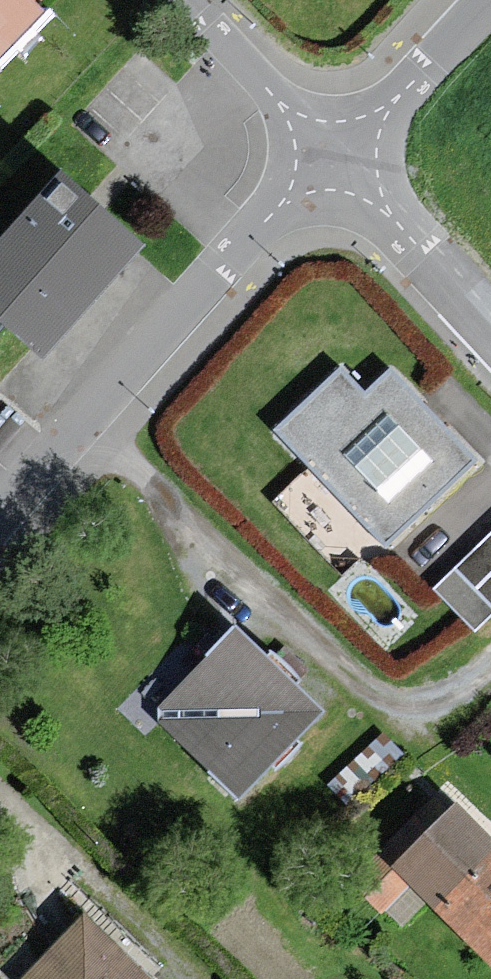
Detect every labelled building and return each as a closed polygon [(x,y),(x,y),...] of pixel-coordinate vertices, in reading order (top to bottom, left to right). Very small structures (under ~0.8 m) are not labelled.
[(40,0),(0,0),(0,44),(40,0)] [(0,235),(0,324),(42,361),(146,244),(59,168),(0,235)] [(343,365),(273,430),(384,550),(481,460),(393,365),(366,390),(343,365)] [(433,589),(476,633),(490,618),(490,532),(433,589)] [(134,717),(228,807),(312,721),(219,633),(134,717)] [(479,971),(490,960),(490,860),(442,810),(346,894),(393,929),(416,915),(479,971)] [(28,978),(147,978),(82,920),(28,978)]
